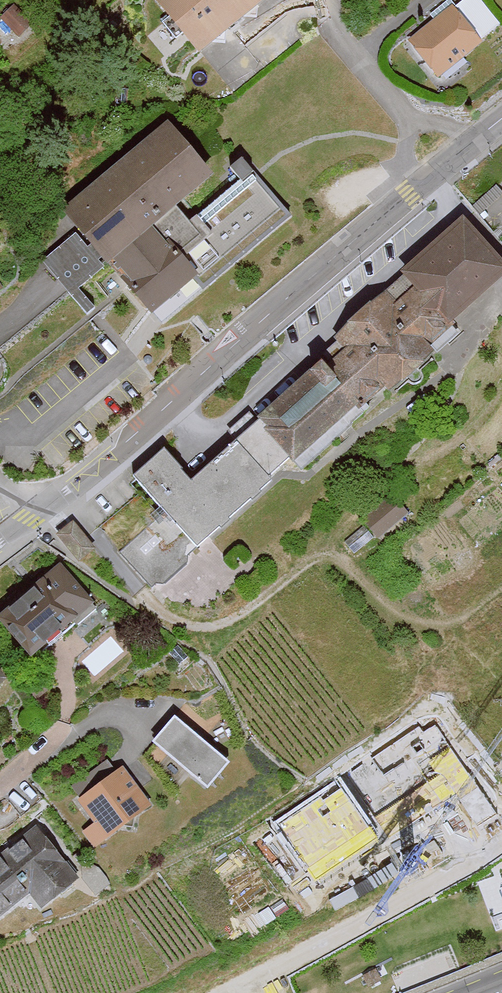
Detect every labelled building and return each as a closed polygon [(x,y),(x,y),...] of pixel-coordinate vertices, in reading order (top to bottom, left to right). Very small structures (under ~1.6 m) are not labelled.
[(199,47),(259,0),(163,0),(199,47)] [(16,1),(1,16),(22,36),(36,21),(16,1)] [(482,40),(455,5),(408,41),(435,76),(482,40)] [(169,123),(63,208),(148,313),(196,274),(166,236),(189,218),(178,204),(212,176),(169,123)] [(469,218),(255,408),(261,415),(192,477),(167,448),(137,475),(168,510),(124,549),(156,586),(388,380),(394,387),(436,349),(429,340),(501,275),(501,256),(469,218)] [(103,267),(73,233),(43,259),(87,309),(92,304),(79,289),(103,267)] [(71,559),(10,615),(52,661),(113,605),(71,559)] [(27,679),(0,652),(0,706),(27,679)] [(190,716),(172,743),(236,788),(255,761),(190,716)] [(136,762),(95,796),(114,819),(103,828),(120,849),(172,805),(136,762)] [(0,865),(0,906),(15,922),(51,890),(67,909),(105,875),(54,817),(0,865)]
